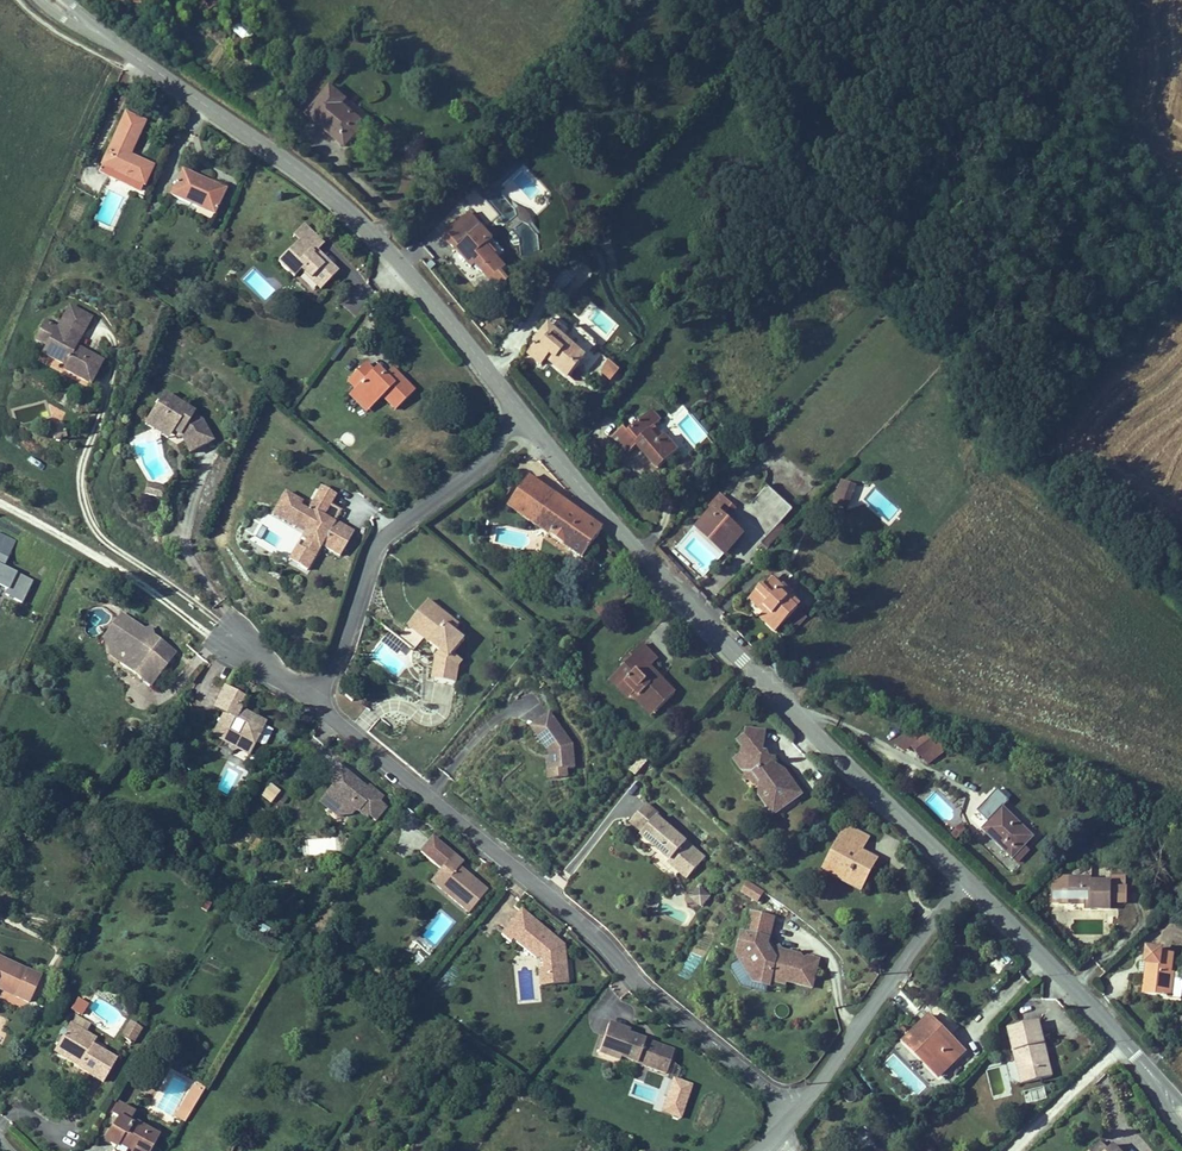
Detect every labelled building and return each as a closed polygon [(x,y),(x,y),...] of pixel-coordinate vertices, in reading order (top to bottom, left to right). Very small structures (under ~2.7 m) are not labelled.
[(158,9),(159,0),(100,0),(158,9)] [(340,114),(320,97),(297,124),(335,158),(352,139),(333,122),(340,114)] [(138,132),(114,182),(154,201),(162,186),(136,174),(153,139),(138,132)] [(160,142),(153,139),(136,174),(162,186),(164,181),(147,170),(160,142)] [(200,190),(186,217),(231,238),(241,217),(224,208),(227,202),(200,190)] [(224,208),(241,217),(244,210),(227,202),(224,208)] [(474,229),(463,216),(437,241),(448,254),(474,229)] [(477,250),(488,241),(479,231),(451,257),(470,277),(474,274),(487,288),(496,281),(503,274),(493,262),(491,265),(477,250)] [(534,235),(520,236),(521,250),(535,249),(534,235)] [(500,254),(488,241),(477,250),(491,265),(493,262),(500,254)] [(306,256),(310,261),(329,281),(333,278),(329,274),(334,267),(315,247),(306,256)] [(291,280),(310,299),(316,292),(334,310),(349,295),(333,278),(329,281),(310,261),(291,280)] [(496,281),(487,288),(496,298),(505,290),(496,281)] [(108,338),(87,328),(75,352),(72,351),(63,369),(60,376),(83,388),(81,392),(109,406),(121,382),(93,368),(89,366),(92,361),(96,363),(108,338)] [(579,365),(541,329),(527,342),(532,347),(522,357),(536,370),(541,365),(561,384),(579,365)] [(72,351),(59,344),(50,362),(63,369),(72,351)] [(389,420),(400,434),(419,417),(404,399),(395,406),(390,399),(384,392),(381,395),(372,386),(357,399),(362,406),(361,407),(378,429),(389,420)] [(395,406),(404,399),(398,392),(390,399),(395,406)] [(373,433),(378,429),(361,407),(355,414),(373,433)] [(186,414),(178,411),(175,419),(183,423),(186,414)] [(203,421),(186,414),(183,423),(175,419),(168,436),(176,439),(175,441),(192,448),(193,446),(203,450),(207,459),(228,451),(220,431),(202,423),(203,421)] [(624,440),(620,436),(612,445),(629,462),(635,455),(658,476),(675,458),(649,433),(655,427),(644,418),(624,440)] [(176,439),(168,436),(165,444),(189,454),(192,448),(175,441),(176,439)] [(844,491),(856,495),(860,485),(848,481),(844,491)] [(145,483),(143,494),(160,496),(162,485),(145,483)] [(849,513),(856,495),(844,491),(837,509),(849,513)] [(773,496),(745,522),(769,547),(797,521),(773,496)] [(740,517),(725,501),(714,511),(718,516),(701,534),(727,560),(744,543),(730,528),(740,517)] [(505,535),(541,556),(559,526),(523,504),(505,535)] [(295,515),(284,535),(316,554),(314,557),(311,562),(315,565),(310,573),(317,577),(309,590),(316,595),(331,569),(349,579),(363,555),(344,544),(343,546),(338,544),(336,548),(330,545),(340,528),(346,518),(332,510),(318,534),(310,530),(313,526),(295,515)] [(559,526),(541,556),(583,582),(601,551),(559,526)] [(350,534),(340,528),(330,545),(336,548),(338,544),(343,546),(344,544),(350,534)] [(5,564),(16,539),(0,532),(0,562),(5,564)] [(316,554),(284,535),(282,538),(314,557),(316,554)] [(310,573),(306,571),(298,584),(309,590),(317,577),(310,573)] [(764,584),(752,595),(767,610),(762,615),(758,619),(775,635),(784,626),(798,613),(801,609),(792,600),(797,595),(787,586),(782,590),(775,582),(769,588),(764,584)] [(767,610),(752,595),(747,600),(762,615),(767,610)] [(806,621),(798,613),(784,626),(792,633),(806,621)] [(451,637),(443,630),(421,655),(437,668),(450,680),(454,676),(433,658),(451,637)] [(472,655),(451,637),(433,658),(454,676),(450,680),(452,682),(448,687),(444,711),(467,714),(470,697),(474,692),(465,685),(477,671),(467,662),(472,655)] [(144,653),(137,648),(122,674),(128,685),(142,694),(134,671),(144,653)] [(162,663),(144,653),(134,671),(142,694),(174,712),(193,681),(168,667),(166,669),(160,666),(162,663)] [(437,668),(421,655),(411,667),(426,680),(437,668)] [(162,663),(160,666),(166,669),(168,667),(168,659),(162,663)] [(633,711),(642,720),(648,715),(670,737),(688,714),(668,695),(659,688),(664,676),(651,665),(633,682),(636,686),(626,696),(637,706),(633,711)] [(676,687),(664,676),(659,688),(668,695),(676,687)] [(640,723),(642,720),(633,711),(637,706),(626,696),(619,702),(640,723)] [(261,716),(241,704),(229,723),(239,729),(226,751),(244,761),(244,766),(249,765),(252,765),(257,757),(266,763),(271,754),(273,755),(276,750),(274,749),(279,740),(269,734),(268,736),(254,728),(255,725),(261,716)] [(371,720),(363,713),(359,718),(367,724),(371,720)] [(648,715),(642,720),(665,741),(670,737),(648,715)] [(269,734),(255,725),(254,728),(268,736),(269,734)] [(544,755),(564,777),(566,777),(566,782),(564,782),(564,783),(564,794),(579,794),(587,794),(586,770),(562,741),(544,755)] [(792,821),(805,808),(790,784),(779,777),(774,768),(776,746),(754,742),(754,746),(746,753),(750,759),(748,768),(741,773),(749,784),(759,784),(776,809),(768,816),(772,822),(792,821)] [(915,742),(896,757),(891,761),(902,767),(910,761),(922,751),(915,742)] [(922,751),(910,761),(917,770),(933,759),(925,749),(922,751)] [(252,765),(249,765),(260,772),(266,763),(257,757),(252,765)] [(271,803),(281,790),(270,782),(260,795),(271,803)] [(368,797),(351,783),(338,798),(347,806),(340,814),(349,821),(351,836),(365,834),(368,831),(372,831),(380,838),(382,835),(390,841),(401,828),(394,822),(397,817),(384,806),(381,808),(373,802),(369,807),(366,804),(367,803),(367,798),(368,797)] [(564,783),(561,783),(561,803),(579,802),(579,794),(564,794),(564,783)] [(759,784),(749,784),(748,793),(754,793),(759,801),(765,801),(763,811),(768,816),(776,809),(759,784)] [(349,821),(340,814),(334,822),(351,836),(349,821)] [(992,814),(983,822),(969,836),(998,865),(1012,852),(1021,842),(992,814)] [(658,822),(642,840),(654,850),(652,853),(665,864),(667,861),(672,866),(669,868),(681,879),(686,874),(694,881),(703,870),(695,863),(697,861),(668,835),(670,833),(658,822)] [(337,832),(307,841),(312,856),(341,848),(337,832)] [(845,896),(861,906),(880,872),(869,865),(871,860),(858,853),(859,845),(849,839),(828,875),(841,883),(849,887),(845,896)] [(869,865),(880,872),(887,860),(859,845),(858,853),(871,860),(869,865)] [(1012,852),(998,865),(1004,871),(1018,857),(1012,852)] [(457,873),(438,895),(448,903),(449,912),(473,931),(491,909),(476,896),(474,898),(471,896),(473,894),(463,885),(467,881),(457,873)] [(681,879),(679,881),(687,888),(694,881),(686,874),(681,879)] [(746,881),(740,893),(758,902),(764,890),(746,881)] [(837,891),(845,896),(849,887),(841,883),(837,891)] [(697,884),(688,896),(701,906),(710,894),(697,884)] [(1097,908),(1096,917),(1115,918),(1116,892),(1099,891),(1098,885),(1071,884),(1071,912),(1087,912),(1086,908),(1097,908)] [(438,895),(435,899),(449,912),(448,903),(438,895)] [(1087,917),(1096,917),(1097,908),(1086,908),(1087,912),(1087,917)] [(742,969),(748,970),(755,985),(754,992),(753,997),(769,1000),(770,995),(785,998),(785,995),(812,999),(817,970),(806,968),(805,972),(798,971),(798,967),(780,964),(777,958),(769,961),(768,958),(775,932),(753,925),(747,946),(743,945),(736,967),(742,969)] [(527,926),(508,951),(518,958),(520,955),(542,972),(543,972),(547,971),(549,991),(573,989),(571,959),(561,961),(556,957),(560,951),(527,926)] [(571,959),(560,951),(556,957),(561,961),(571,959)] [(993,960),(1003,968),(1011,959),(1001,951),(993,960)] [(8,969),(12,962),(0,956),(0,965),(8,969)] [(1141,963),(1140,978),(1144,978),(1141,1010),(1159,1013),(1160,1002),(1169,1003),(1174,973),(1158,970),(1159,965),(1141,963)] [(32,1008),(42,985),(8,969),(0,965),(0,993),(32,1008)] [(748,970),(742,969),(741,975),(749,992),(754,992),(755,985),(748,970)] [(547,971),(543,972),(546,1000),(573,998),(573,989),(549,991),(547,971)] [(69,1009),(81,1016),(88,1004),(77,997),(69,1009)] [(1160,1002),(1159,1013),(1167,1014),(1169,1003),(1160,1002)] [(72,1022),(85,1030),(89,1024),(75,1016),(72,1022)] [(138,1047),(142,1041),(135,1038),(140,1030),(136,1027),(126,1042),(138,1047)] [(135,1038),(142,1041),(147,1034),(140,1030),(135,1038)] [(74,1032),(63,1053),(86,1067),(83,1072),(81,1074),(107,1090),(120,1067),(96,1051),(98,1047),(74,1032)] [(929,1032),(906,1056),(913,1062),(935,1038),(929,1032)] [(633,1043),(612,1035),(601,1065),(622,1073),(623,1069),(668,1087),(677,1064),(658,1057),(655,1064),(645,1060),(648,1053),(631,1047),(633,1043)] [(969,1069),(935,1038),(913,1062),(926,1074),(932,1070),(943,1079),(938,1085),(947,1093),(969,1069)] [(1005,1050),(1018,1093),(1041,1086),(1035,1066),(1041,1065),(1034,1041),(1005,1050)] [(86,1067),(63,1053),(60,1058),(83,1072),(86,1067)] [(658,1057),(648,1053),(645,1060),(655,1064),(658,1057)] [(1041,1086),(1018,1093),(1021,1104),(1049,1095),(1041,1065),(1035,1066),(1041,1086)] [(926,1074),(938,1085),(943,1079),(932,1070),(926,1074)] [(682,1117),(689,1083),(672,1079),(664,1113),(682,1117)] [(201,1109),(192,1104),(178,1126),(188,1131),(201,1109)] [(172,1135),(181,1141),(188,1131),(178,1126),(172,1135)] [(131,1142),(130,1147),(111,1137),(103,1150),(145,1150),(131,1142)]
